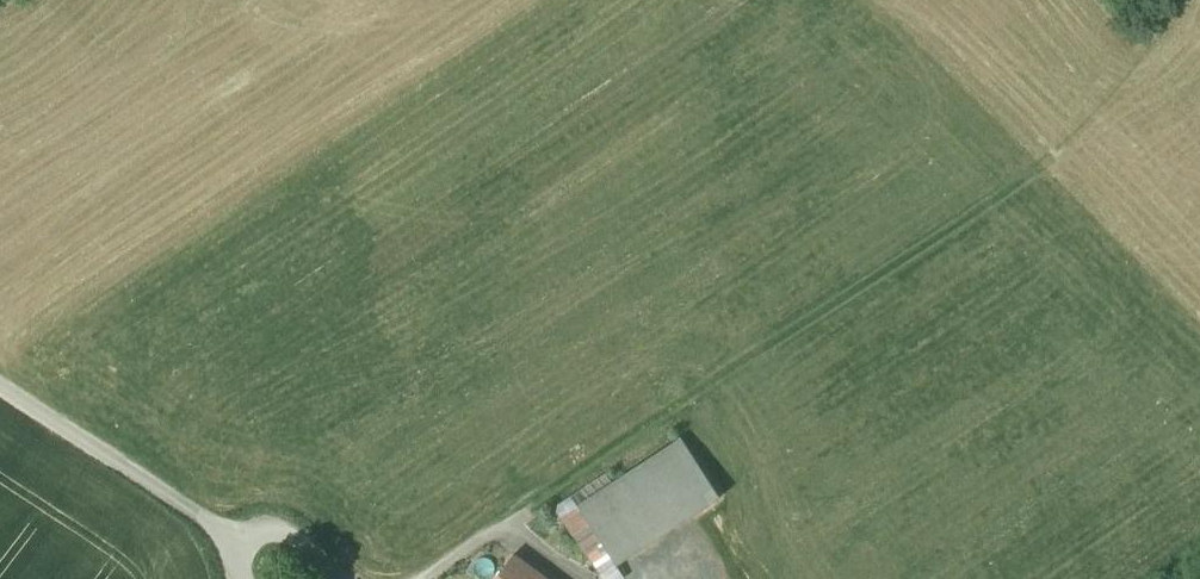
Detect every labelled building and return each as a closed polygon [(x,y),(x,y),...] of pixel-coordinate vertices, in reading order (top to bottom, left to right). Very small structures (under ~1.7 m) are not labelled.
[(681,437),(578,506),(617,565),(721,497),(681,437)] [(513,555),(496,578),(546,578),(513,555)]
